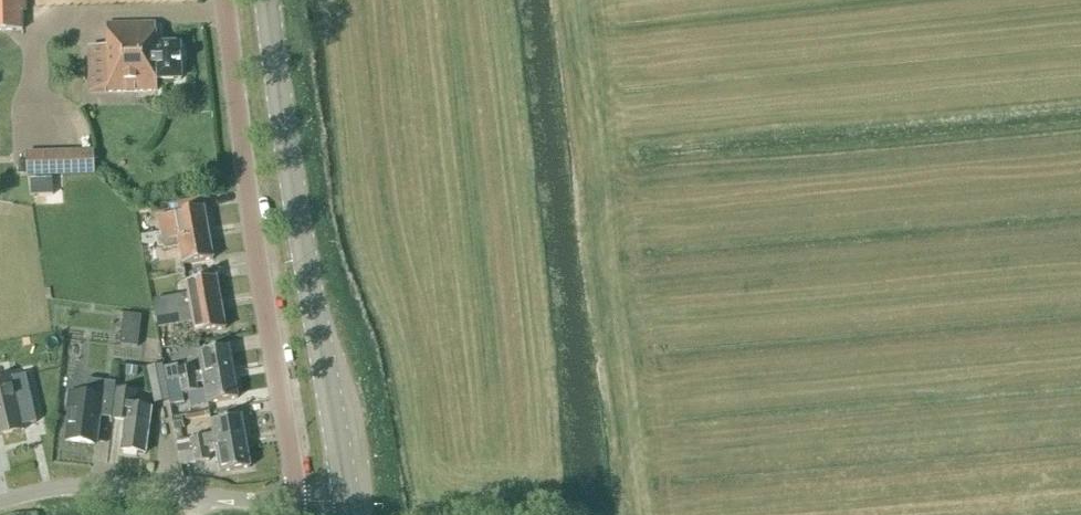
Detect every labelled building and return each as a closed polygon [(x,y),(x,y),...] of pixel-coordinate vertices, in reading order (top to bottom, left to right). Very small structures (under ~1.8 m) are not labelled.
[(23,30),(23,13),(27,12),(27,0),(0,0),(0,31),(23,30)] [(155,45),(155,24),(106,25),(107,47),(103,47),(104,94),(157,92),(156,81),(181,81),(180,45),(155,45)] [(26,156),(27,177),(94,175),(93,154),(26,156)] [(52,181),(30,182),(31,198),(53,197),(52,181)] [(157,243),(208,234),(203,208),(157,216),(160,235),(161,237),(157,238),(157,243)] [(208,234),(157,243),(158,248),(163,248),(163,251),(179,248),(183,266),(213,260),(208,234)] [(160,235),(141,238),(143,246),(157,243),(157,238),(161,237),(160,235)] [(153,302),(155,315),(167,313),(190,309),(221,304),(216,278),(186,283),(188,295),(153,302)] [(195,335),(225,330),(221,304),(190,309),(167,313),(155,315),(158,329),(193,323),(195,335)] [(121,339),(120,349),(137,351),(139,341),(121,339)] [(194,375),(195,380),(203,379),(233,373),(228,347),(198,353),(202,373),(194,375)] [(177,366),(163,369),(167,385),(180,383),(178,371),(177,366)] [(137,369),(127,367),(125,375),(136,377),(137,369)] [(162,367),(148,370),(155,404),(157,403),(169,401),(166,385),(162,367)] [(178,371),(180,383),(195,380),(194,375),(193,368),(178,371)] [(195,380),(196,385),(204,384),(207,405),(238,399),(233,373),(203,379),(195,380)] [(25,430),(24,426),(37,423),(26,376),(0,381),(0,436),(25,430)] [(111,419),(115,383),(88,380),(86,396),(68,394),(66,409),(71,410),(67,442),(94,445),(97,417),(111,419)] [(180,383),(182,395),(197,392),(196,385),(195,380),(180,383)] [(167,385),(166,385),(169,401),(170,406),(184,403),(183,398),(182,395),(180,383),(167,385)] [(145,455),(151,410),(133,408),(135,393),(117,391),(113,420),(125,421),(121,452),(145,455)] [(206,444),(207,449),(245,443),(241,417),(210,422),(214,443),(206,444)] [(172,420),(174,430),(183,428),(181,418),(172,420)] [(190,440),(193,452),(207,449),(206,444),(205,437),(190,440)] [(190,440),(176,442),(178,455),(193,452),(190,440)] [(207,449),(208,454),(216,453),(220,474),(250,468),(245,443),(207,449)] [(208,454),(207,449),(193,452),(195,464),(209,461),(208,454)] [(193,452),(178,455),(181,467),(195,464),(193,452)]
